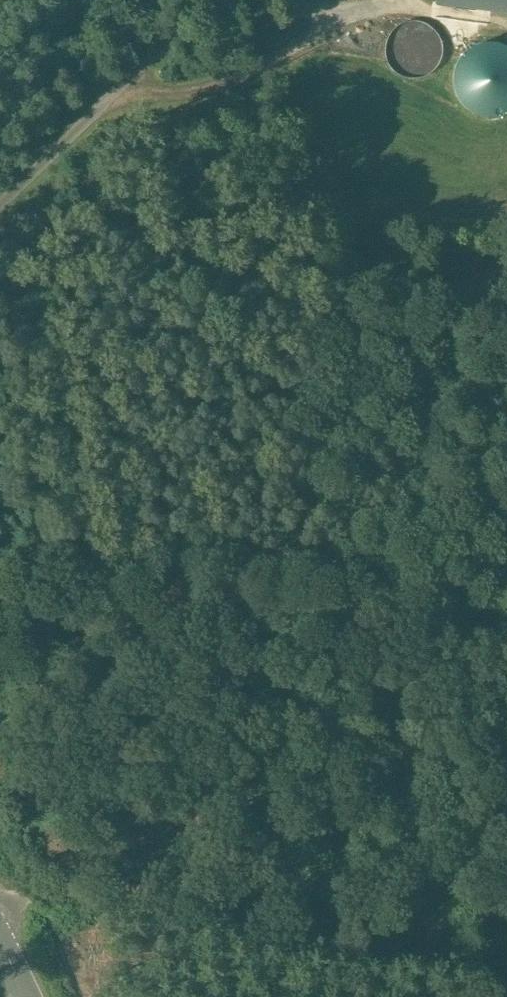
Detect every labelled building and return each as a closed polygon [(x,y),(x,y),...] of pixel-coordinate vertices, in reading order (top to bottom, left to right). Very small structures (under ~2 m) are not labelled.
[(436,3),(506,13),(506,0),(436,0),(436,3)] [(431,26),(423,21),(413,20),(404,22),(395,27),(389,34),(386,43),(385,53),(388,62),(394,70),(402,75),(411,78),(420,77),(429,74),(436,68),(441,60),(443,51),(442,41),(438,33),(431,26)] [(501,44),(489,43),(477,45),(466,51),(458,61),(454,72),(453,84),(457,96),(464,106),(474,113),(486,116),(497,115),(506,112),(506,47),(501,44)]
